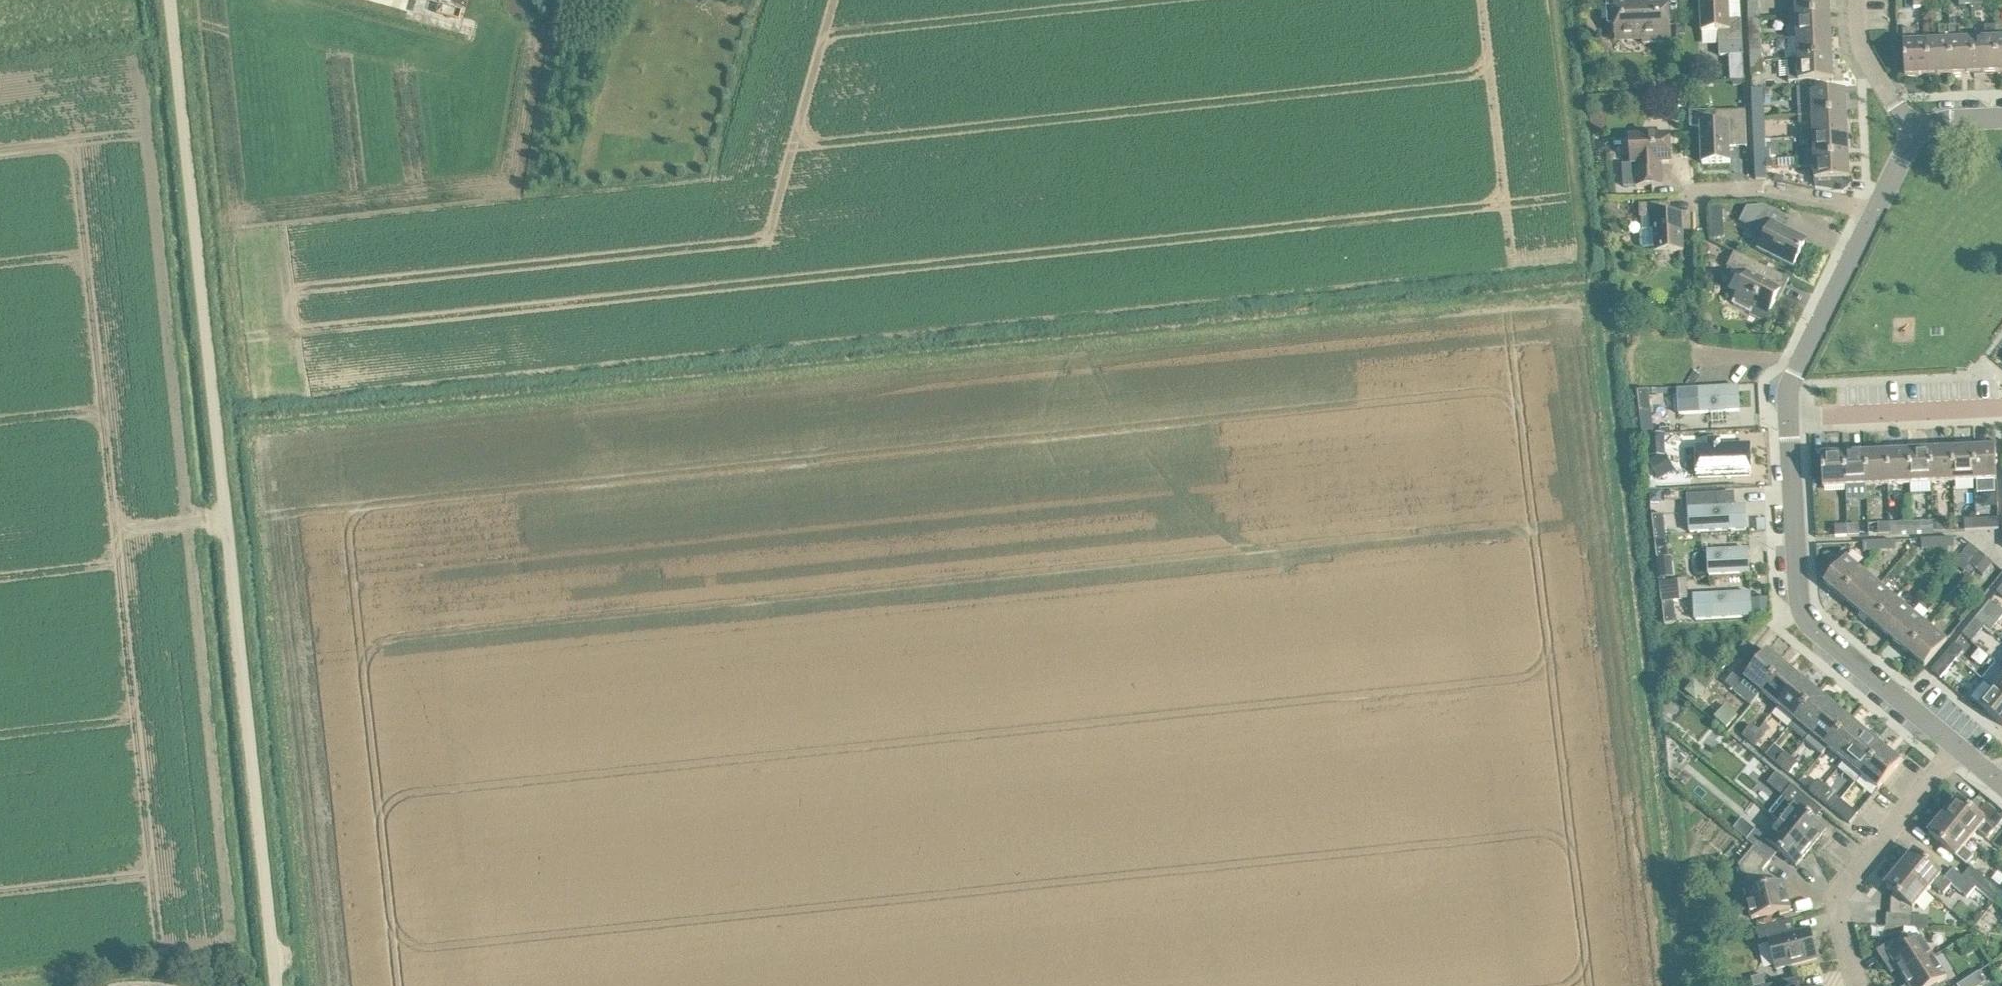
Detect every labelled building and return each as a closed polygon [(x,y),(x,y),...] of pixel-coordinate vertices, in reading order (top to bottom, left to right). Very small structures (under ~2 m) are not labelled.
[(1669,24),(1668,0),(1615,0),(1615,1),(1606,2),(1608,26),(1616,26),(1616,38),(1642,37),(1642,41),(1643,41),(1643,44),(1670,43),(1669,24)] [(1743,44),(1741,20),(1729,20),(1728,0),(1700,0),(1702,32),(1719,32),(1720,57),(1729,56),(1729,55),(1743,54),(1743,44)] [(1830,15),(1829,0),(1795,0),(1795,8),(1787,9),(1787,17),(1830,15)] [(1937,1),(1942,14),(1955,9),(1951,0),(1941,0),(1937,1)] [(442,5),(440,15),(463,19),(464,9),(442,5)] [(1760,6),(1748,7),(1749,19),(1760,18),(1760,6)] [(1831,36),(1830,15),(1787,17),(1788,25),(1796,24),(1797,38),(1831,36)] [(1749,31),(1761,31),(1760,18),(1749,19),(1749,31)] [(1974,74),(1998,73),(1996,26),(1984,27),(1985,41),(1972,42),(1974,74)] [(1928,76),(1951,75),(1949,28),(1938,29),(1939,43),(1927,43),(1928,76)] [(1960,42),(1959,28),(1949,28),(1951,75),(1974,74),(1972,42),(1960,42)] [(1915,44),(1914,30),(1903,31),(1905,77),(1928,76),(1927,43),(1915,44)] [(1789,60),(1832,58),(1831,36),(1797,38),(1784,39),(1785,60),(1789,59),(1789,60)] [(1751,62),(1761,61),(1761,51),(1750,52),(1751,62)] [(1790,82),(1799,82),(1833,80),(1832,58),(1789,60),(1790,82)] [(1751,74),(1762,74),(1761,61),(1751,62),(1751,74)] [(1659,93),(1672,92),(1671,73),(1658,74),(1659,93)] [(1685,85),(1673,85),(1673,93),(1685,93),(1685,85)] [(1799,117),(1846,115),(1845,92),(1811,94),(1811,106),(1798,107),(1799,117)] [(1753,119),(1764,119),(1764,107),(1753,107),(1753,119)] [(1702,164),(1730,163),(1729,148),(1747,147),(1745,111),(1715,112),(1716,125),(1701,126),(1702,164)] [(1847,135),(1846,115),(1799,117),(1799,125),(1812,124),(1813,137),(1847,135)] [(1754,141),(1765,140),(1765,131),(1764,119),(1753,119),(1754,141)] [(1663,185),(1661,163),(1671,162),(1670,135),(1630,137),(1632,164),(1636,164),(1637,187),(1663,185)] [(1806,159),(1848,157),(1847,135),(1813,137),(1813,151),(1805,152),(1806,159)] [(1765,150),(1765,140),(1754,141),(1754,152),(1755,162),(1765,162),(1765,161),(1771,161),(1770,149),(1765,150)] [(1848,157),(1806,159),(1806,166),(1814,165),(1815,189),(1846,194),(1845,180),(1849,179),(1848,157)] [(1756,180),(1766,179),(1765,162),(1755,162),(1756,180)] [(1670,216),(1669,204),(1649,205),(1639,205),(1640,218),(1643,218),(1643,230),(1641,233),(1641,246),(1644,249),(1655,249),(1655,252),(1663,252),(1683,251),(1681,215),(1670,216)] [(1794,267),(1807,242),(1781,228),(1786,218),(1763,207),(1747,208),(1739,223),(1765,236),(1758,249),(1794,267)] [(1788,283),(1789,280),(1734,253),(1727,268),(1746,278),(1733,305),(1750,313),(1752,309),(1767,317),(1785,281),(1788,283)] [(1677,393),(1706,391),(1705,379),(1676,382),(1677,393)] [(1673,380),(1652,382),(1655,404),(1676,402),(1673,380)] [(1698,392),(1700,419),(1747,417),(1745,389),(1698,392)] [(1640,414),(1652,412),(1649,390),(1638,392),(1640,414)] [(1997,493),(1997,480),(1995,448),(1973,449),(1975,481),(1977,481),(1978,494),(1997,493)] [(1953,482),(1975,481),(1973,449),(1951,450),(1953,482)] [(1757,450),(1696,452),(1696,487),(1757,486),(1757,450)] [(1931,483),(1932,483),(1953,482),(1951,450),(1930,451),(1931,483)] [(1931,483),(1930,451),(1908,452),(1910,484),(1911,484),(1912,496),(1932,495),(1932,483),(1931,483)] [(1888,485),(1910,484),(1908,452),(1887,453),(1888,485)] [(1658,480),(1675,471),(1664,453),(1648,462),(1658,480)] [(1867,486),(1888,485),(1887,453),(1865,454),(1867,486)] [(1845,487),(1867,486),(1865,454),(1844,455),(1845,487)] [(1823,488),(1843,487),(1845,487),(1844,455),(1822,456),(1823,488)] [(1689,511),(1689,538),(1751,539),(1752,513),(1689,511)] [(1655,537),(1667,536),(1664,515),(1652,516),(1655,537)] [(1977,530),(1999,529),(1998,519),(1976,520),(1977,530)] [(1965,531),(1977,530),(1976,520),(1964,520),(1965,531)] [(1934,532),(1946,532),(1945,521),(1933,522),(1934,532)] [(1912,533),(1934,532),(1933,522),(1911,523),(1912,533)] [(1911,523),(1890,524),(1890,534),(1912,533),(1911,523)] [(1868,525),(1869,535),(1890,534),(1890,524),(1868,525)] [(1835,537),(1847,536),(1847,525),(1835,526),(1835,537)] [(1847,536),(1859,536),(1859,525),(1847,525),(1847,536)] [(1657,559),(1669,557),(1667,536),(1655,537),(1657,559)] [(1937,549),(1953,548),(1953,539),(1937,540),(1937,549)] [(1922,550),(1937,549),(1937,540),(1922,541),(1922,550)] [(1864,553),(1879,552),(1879,542),(1863,543),(1864,553)] [(1879,552),(1895,552),(1894,542),(1879,542),(1879,552)] [(1970,575),(1974,570),(1984,557),(1970,545),(1955,563),(1970,575)] [(1708,554),(1710,581),(1752,578),(1751,552),(1708,554)] [(1840,597),(1863,570),(1846,556),(1823,583),(1840,597)] [(1983,576),(1993,564),(1984,557),(1974,570),(1983,576)] [(1857,611),(1880,584),(1863,570),(1840,597),(1857,611)] [(1692,593),(1692,574),(1672,573),(1672,592),(1692,593)] [(1874,625),(1897,598),(1880,584),(1857,611),(1874,625)] [(1891,639),(1914,612),(1897,598),(1874,625),(1891,639)] [(1695,600),(1695,628),(1756,629),(1756,601),(1695,600)] [(1665,624),(1676,623),(1674,601),(1663,602),(1665,624)] [(2001,618),(2001,611),(1990,601),(1976,618),(1985,626),(1985,625),(1992,630),(2001,618)] [(1908,653),(1930,626),(1914,612),(1891,639),(1908,653)] [(1971,642),(1978,633),(1985,626),(1976,618),(1962,634),(1971,642)] [(1925,667),(1925,666),(1947,640),(1932,627),(1930,626),(1908,653),(1925,667)] [(1745,658),(1752,650),(1745,643),(1738,651),(1745,658)] [(1957,659),(1964,651),(1954,643),(1948,651),(1957,659)] [(1765,654),(1756,647),(1725,683),(1736,692),(1746,679),(1762,693),(1784,666),(1767,651),(1765,654)] [(1941,679),(1942,678),(1957,659),(1948,651),(1944,656),(1931,671),(1941,679)] [(1778,707),(1801,680),(1784,666),(1762,693),(1778,707)] [(1795,720),(1817,693),(1801,680),(1778,707),(1795,720)] [(1994,689),(2001,696),(2001,680),(1994,689)] [(1703,689),(1694,682),(1686,691),(1696,699),(1703,689)] [(1994,689),(1980,707),(2001,725),(2001,696),(1994,689)] [(1811,734),(1834,707),(1817,693),(1795,720),(1811,734)] [(1715,718),(1727,728),(1738,716),(1725,705),(1715,718)] [(1822,755),(1828,748),(1851,721),(1834,707),(1811,734),(1812,735),(1806,742),(1822,755)] [(1763,716),(1757,729),(1779,740),(1790,717),(1777,711),(1773,720),(1763,716)] [(1845,762),(1867,735),(1851,721),(1828,748),(1845,762)] [(1750,741),(1758,731),(1751,726),(1743,736),(1750,741)] [(1756,747),(1765,737),(1758,731),(1750,741),(1756,747)] [(1861,776),(1884,749),(1867,735),(1845,762),(1861,776)] [(1797,740),(1791,752),(1807,761),(1814,750),(1797,740)] [(1878,790),(1901,763),(1884,749),(1861,776),(1878,790)] [(1783,769),(1791,759),(1784,753),(1776,763),(1783,769)] [(1789,774),(1798,764),(1791,759),(1783,769),(1789,774)] [(1776,773),(1766,786),(1781,799),(1769,813),(1780,823),(1811,848),(1826,830),(1814,821),(1810,817),(1817,807),(1792,786),(1782,778),(1776,773)] [(1816,796),(1824,786),(1817,781),(1809,791),(1816,796)] [(1823,802),(1831,792),(1824,786),(1816,796),(1823,802)] [(1976,799),(1969,808),(1976,814),(1984,805),(1976,799)] [(1850,824),(1858,814),(1841,800),(1833,810),(1850,824)] [(1987,840),(1995,831),(1957,800),(1943,817),(1971,840),(1977,832),(1987,840)] [(1759,827),(1766,818),(1752,807),(1745,817),(1759,827)] [(1966,865),(1974,856),(1964,848),(1971,840),(1943,817),(1929,834),(1966,865)] [(1796,867),(1811,848),(1780,823),(1766,839),(1755,830),(1746,841),(1754,848),(1771,861),(1779,852),(1796,867)] [(1766,887),(1763,872),(1771,861),(1754,848),(1739,866),(1745,892),(1752,919),(1790,909),(1783,882),(1766,887)] [(1944,879),(1941,876),(1941,875),(1914,852),(1899,869),(1927,892),(1932,886),(1944,895),(1952,885),(1967,898),(1975,888),(1962,877),(1952,869),(1944,879)] [(1999,898),(2001,894),(2001,893),(1970,867),(1962,877),(1975,888),(1994,904),(1999,898)] [(1913,910),(1927,892),(1899,869),(1885,886),(1913,910)] [(1912,929),(1912,916),(1887,914),(1886,927),(1912,929)] [(1786,936),(1783,923),(1757,930),(1760,943),(1769,941),(1776,970),(1817,959),(1810,930),(1786,936)] [(1911,943),(1905,933),(1897,938),(1877,951),(1891,974),(1898,969),(1903,977),(1934,958),(1921,937),(1911,943)] [(1934,958),(1903,977),(1908,985),(1906,985),(1938,985),(1937,984),(1946,978),(1934,958)] [(1986,983),(1978,972),(1957,985),(1981,985),(1986,983)] [(1751,978),(1753,985),(1766,985),(1763,975),(1751,978)]
